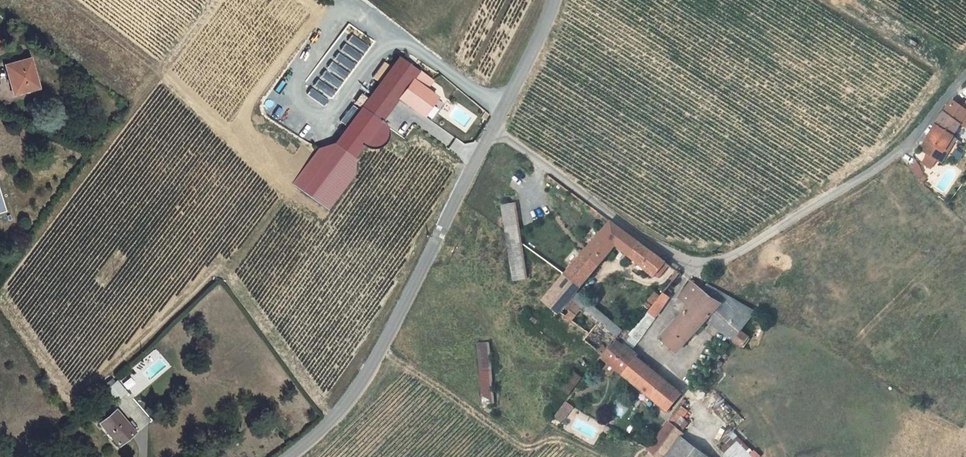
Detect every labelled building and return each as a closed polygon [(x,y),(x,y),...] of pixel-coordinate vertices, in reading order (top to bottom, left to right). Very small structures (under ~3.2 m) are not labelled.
[(0,47),(0,54),(14,50),(12,44),(0,47)] [(385,120),(400,98),(426,116),(441,94),(430,86),(436,77),(400,53),(392,65),(384,60),(373,77),(379,81),(363,105),(385,120)] [(5,66),(13,94),(37,87),(28,59),(5,66)] [(965,113),(965,110),(952,101),(934,124),(935,125),(920,149),(938,160),(951,137),(960,122),(965,113)] [(955,139),(951,137),(938,160),(941,162),(955,139)] [(514,281),(526,279),(515,204),(502,206),(514,281)] [(660,277),(670,265),(666,262),(611,222),(579,258),(564,274),(543,299),(558,311),(559,312),(575,292),(615,244),(654,276),(656,273),(660,277)] [(556,268),(564,274),(579,258),(571,251),(556,268)] [(671,279),(673,281),(680,273),(678,271),(671,279)] [(707,284),(703,289),(692,282),(678,298),(689,307),(659,339),(676,353),(700,326),(702,328),(710,319),(733,341),(756,312),(707,284)] [(654,305),(648,312),(655,318),(669,297),(668,296),(672,292),(667,289),(661,296),(654,305)] [(597,310),(575,292),(559,312),(581,329),(597,310)] [(661,296),(655,292),(648,300),(654,305),(661,296)] [(615,324),(597,310),(581,329),(587,333),(583,339),(602,355),(615,340),(622,345),(629,336),(622,330),(616,338),(608,332),(615,324)] [(587,333),(581,329),(559,312),(558,311),(549,322),(579,343),(583,339),(587,333)] [(655,318),(648,312),(629,336),(638,342),(655,318)] [(616,338),(622,330),(615,324),(608,332),(616,338)] [(622,345),(621,345),(630,353),(638,342),(629,336),(622,345)] [(667,411),(681,394),(630,353),(621,345),(616,341),(602,358),(610,364),(606,369),(611,374),(616,368),(642,390),(639,394),(657,409),(660,405),(667,411)] [(478,344),(483,404),(493,403),(488,343),(478,344)] [(573,373),(561,388),(569,394),(581,378),(573,373)] [(110,396),(114,402),(125,392),(121,386),(117,382),(103,394),(107,399),(110,396)] [(125,392),(130,388),(125,382),(121,386),(125,392)] [(494,417),(493,403),(483,404),(481,408),(494,417)] [(573,408),(566,403),(554,418),(561,423),(573,408)] [(657,456),(667,456),(682,437),(684,434),(683,433),(690,424),(683,419),(689,413),(681,407),(648,450),(657,456)] [(127,424),(115,410),(99,424),(118,445),(132,433),(137,429),(130,422),(127,424)] [(682,437),(667,456),(708,456),(682,437)] [(727,437),(713,450),(721,456),(724,454),(728,456),(748,456),(727,437)]
